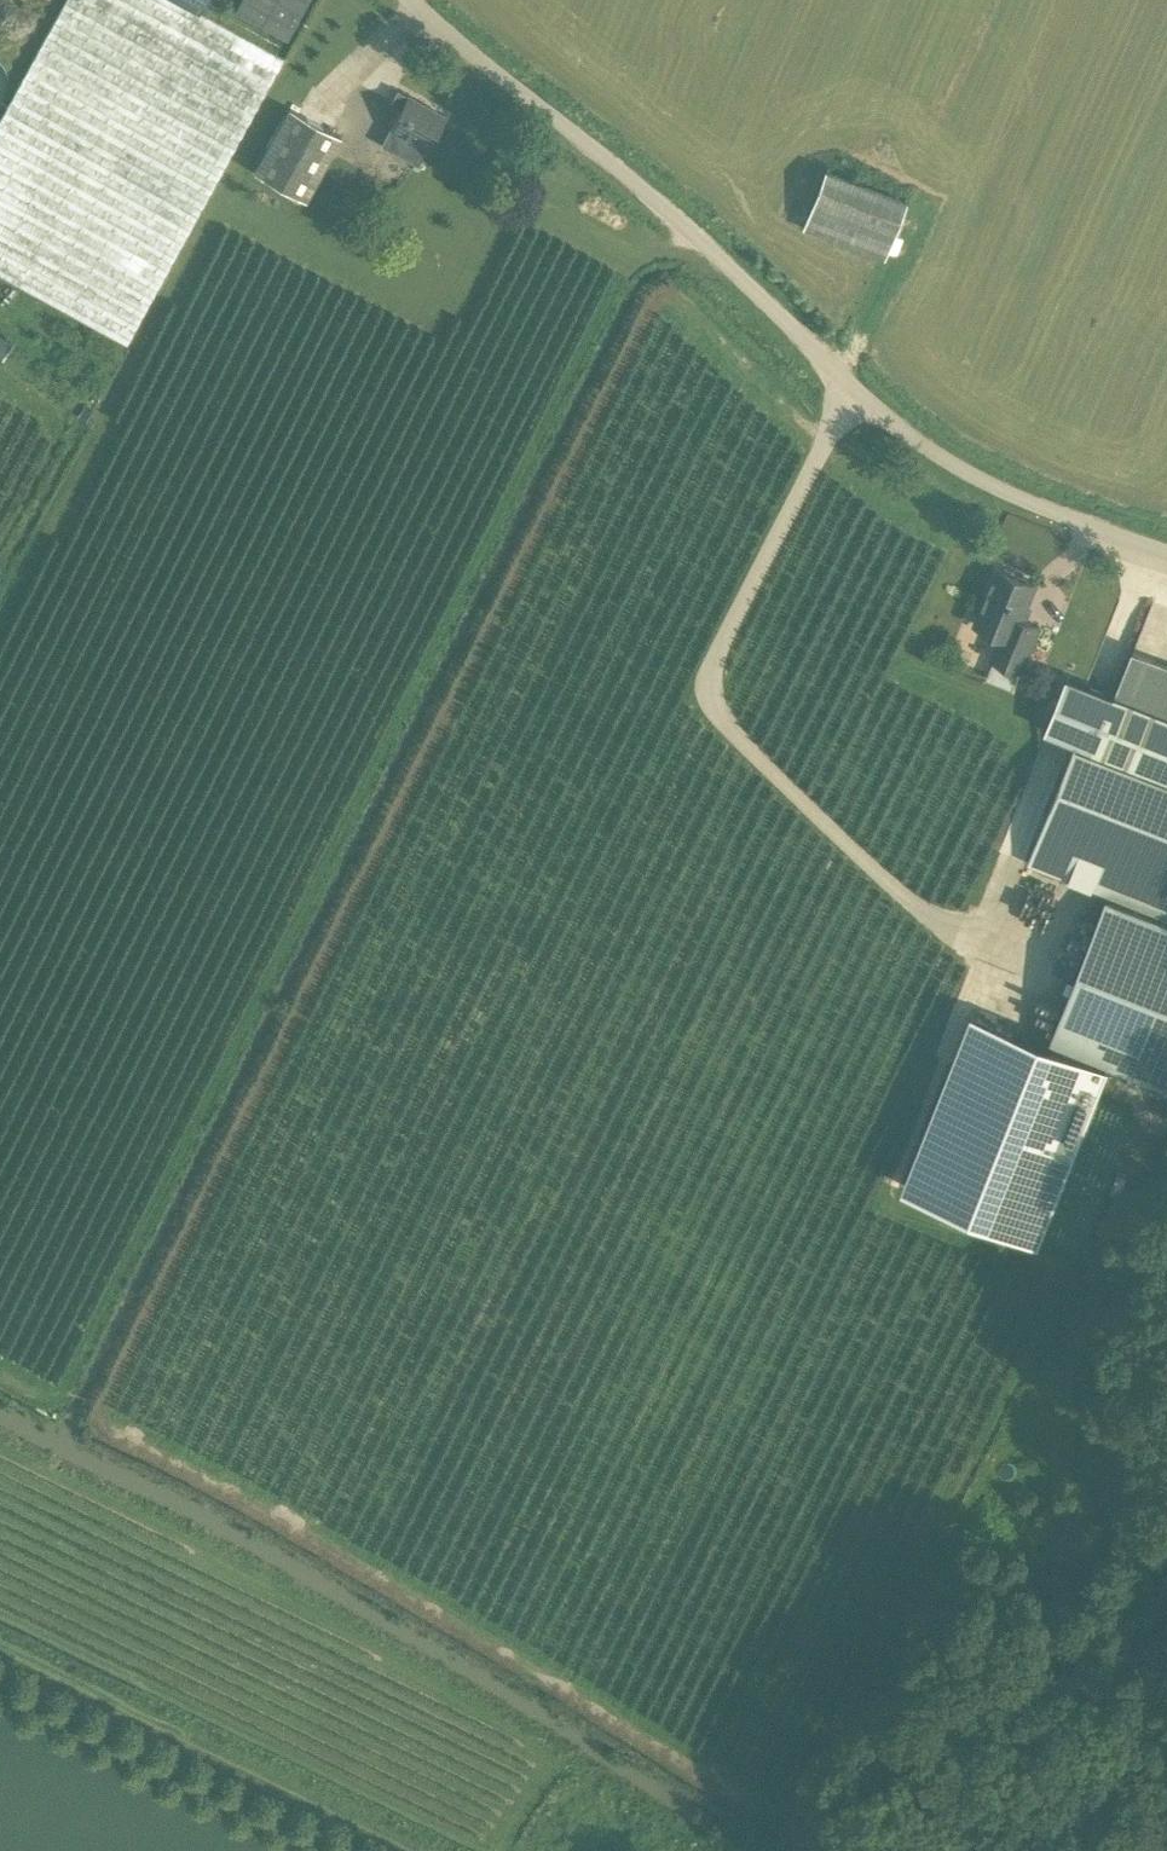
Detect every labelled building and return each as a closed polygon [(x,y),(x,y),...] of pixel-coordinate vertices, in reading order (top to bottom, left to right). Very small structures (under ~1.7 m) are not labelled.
[(159,284),(214,183),(283,59),(196,11),(202,0),(67,0),(0,122),(0,274),(127,343),(159,284)] [(233,11),(285,39),(307,0),(239,0),(233,11)] [(427,147),(444,115),(397,89),(390,101),(401,107),(390,127),(392,128),(387,138),(389,147),(410,159),(418,156),(424,146),(427,147)] [(304,199),(339,135),(289,107),(253,171),(304,199)] [(883,254),(904,199),(825,169),(805,225),(883,254)] [(3,356),(15,341),(0,330),(0,354),(3,356)] [(998,566),(975,623),(1001,633),(992,657),(1021,669),(1039,624),(1021,617),(1036,581),(1016,573),(1014,569),(1006,565),(1001,567),(998,566)] [(1133,651),(1132,650),(1113,696),(1066,676),(1045,728),(1075,741),(1026,862),(1108,895),(1051,1040),(1166,1086),(1166,664),(1133,651)] [(973,1011),(904,1184),(1041,1238),(1109,1065),(973,1011)]
